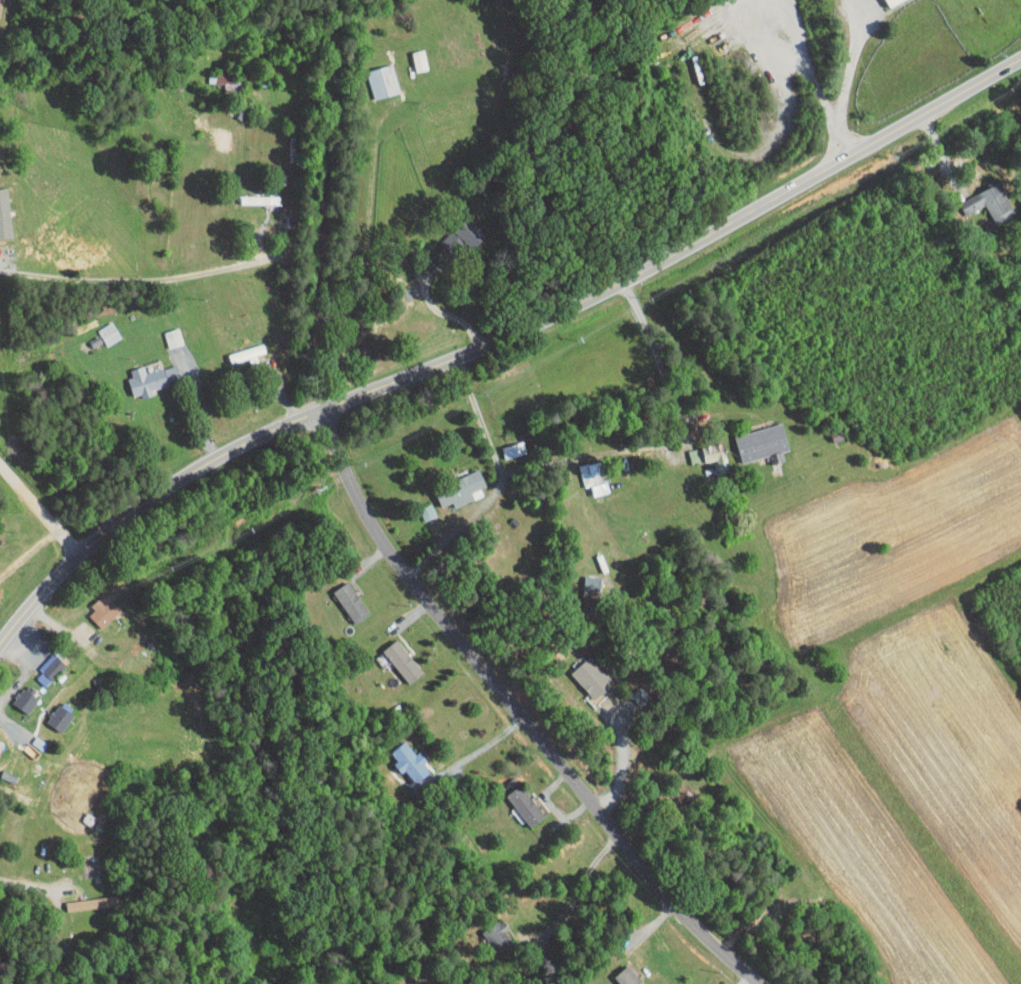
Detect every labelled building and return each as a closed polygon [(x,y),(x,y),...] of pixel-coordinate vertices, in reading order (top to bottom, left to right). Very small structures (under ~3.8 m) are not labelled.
[(364,93),(390,85),(381,57),(356,65),(364,93)] [(228,86),(230,73),(220,72),(220,73),(213,71),(212,84),(228,86)] [(949,196),(955,209),(975,199),(982,213),(1002,203),(989,176),(949,196)] [(443,240),(448,235),(444,231),(447,228),(462,242),(475,229),(457,211),(436,233),(443,240)] [(96,339),(110,331),(101,315),(87,323),(96,339)] [(158,342),(173,338),(168,322),(153,326),(158,342)] [(247,353),(246,348),(255,346),(254,339),(219,345),(221,357),(247,353)] [(124,392),(142,387),(141,382),(171,374),(167,357),(135,366),(134,360),(117,364),(124,392)] [(726,428),(732,456),(780,444),(773,417),(726,428)] [(516,447),(513,436),(492,441),(495,453),(516,447)] [(720,466),(713,436),(678,444),(681,458),(704,453),(707,469),(720,466)] [(569,459),(573,481),(581,479),(583,489),(599,486),(597,475),(593,476),(588,455),(569,459)] [(477,480),(469,463),(425,484),(433,501),(443,496),(445,502),(473,489),(470,483),(477,480)] [(589,570),(569,569),(569,588),(588,589),(589,570)] [(344,618),(360,607),(338,575),(322,585),(344,618)] [(77,608),(92,623),(111,603),(96,589),(77,608)] [(372,645),(400,678),(414,666),(386,633),(372,645)] [(23,670),(35,681),(56,658),(43,647),(23,670)] [(605,676),(580,649),(560,667),(585,695),(605,676)] [(13,680),(3,699),(19,708),(29,689),(13,680)] [(35,717),(53,726),(63,707),(45,698),(35,717)] [(379,748),(405,778),(420,766),(412,757),(414,755),(395,733),(379,748)] [(519,822),(535,812),(511,777),(496,787),(519,822)] [(104,898),(103,889),(55,897),(56,906),(104,898)] [(503,935),(494,927),(499,921),(488,911),(472,929),(492,947),(503,935)] [(617,959),(603,972),(615,983),(640,983),(617,959)]
